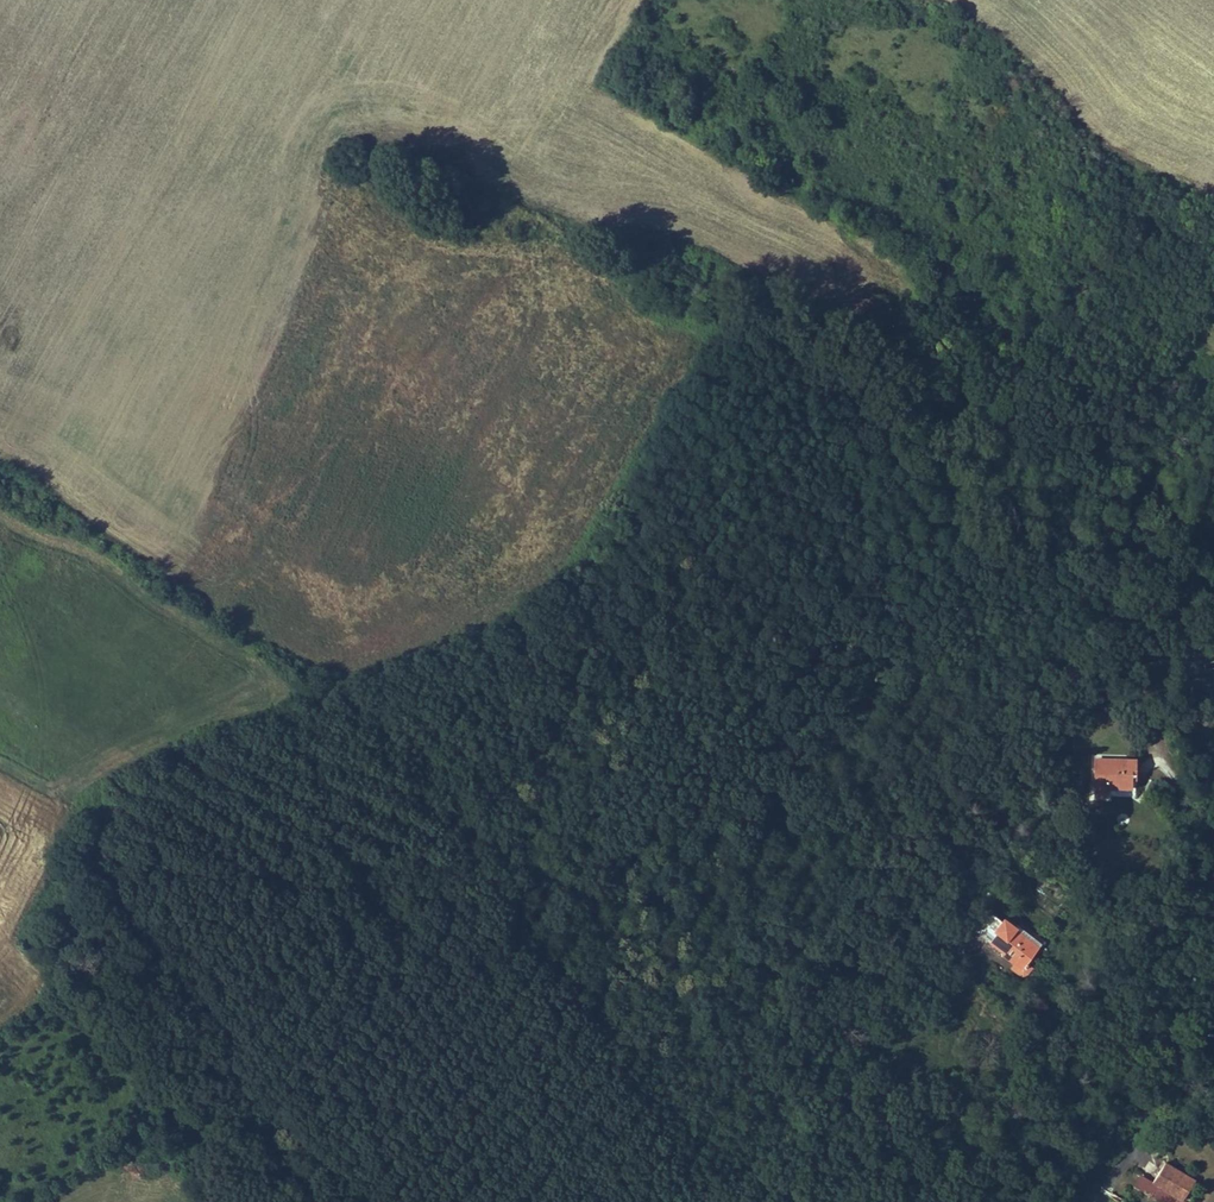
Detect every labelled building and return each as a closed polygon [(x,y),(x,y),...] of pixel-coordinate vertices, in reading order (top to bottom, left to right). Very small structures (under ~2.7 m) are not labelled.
[(1117,681),(1114,676),(1108,681),(1111,685),(1117,681)] [(1101,692),(1096,685),(1090,688),(1095,695),(1101,692)] [(1136,788),(1136,760),(1096,759),(1096,797),(1107,797),(1107,788),(1136,788)] [(996,931),(1003,922),(987,909),(972,926),(991,942),(998,932),(996,931)] [(1041,944),(1019,926),(1016,928),(1006,919),(1003,922),(996,931),(998,932),(991,942),(1005,953),(1004,955),(1016,964),(1012,968),(1019,974),(1024,975),(1028,973),(1033,967),(1027,963),(1041,944)] [(1153,1183),(1184,1201),(1196,1181),(1165,1163),(1153,1183)]
